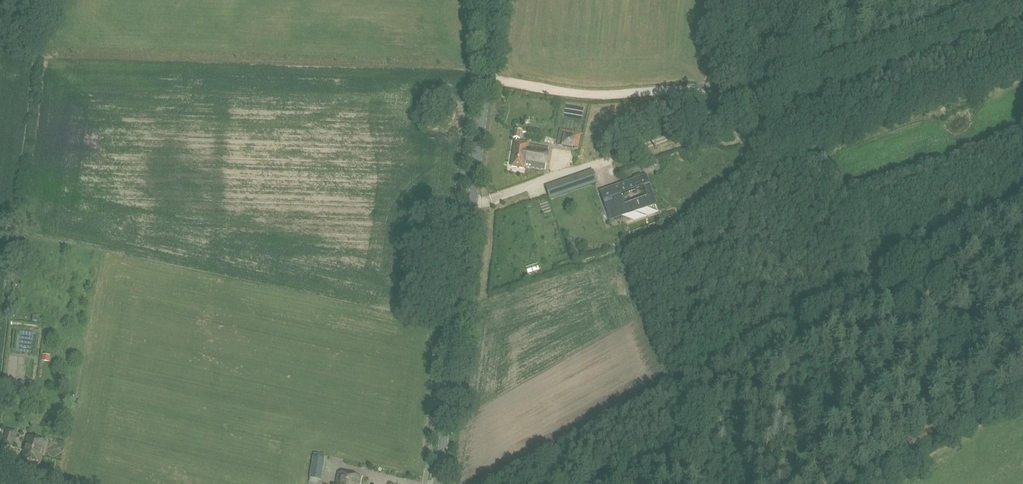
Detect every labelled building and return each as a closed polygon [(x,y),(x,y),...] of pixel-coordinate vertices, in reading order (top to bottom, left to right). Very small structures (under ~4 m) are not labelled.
[(579,148),(582,133),(561,129),(558,144),(579,148)] [(550,147),(516,142),(512,166),(524,168),(525,166),(546,169),(550,147)] [(595,182),(592,171),(544,186),(548,198),(595,182)] [(646,174),(599,191),(610,220),(657,204),(646,174)] [(656,219),(663,217),(660,209),(654,212),(656,219)] [(25,354),(35,356),(38,345),(28,342),(25,354)] [(43,354),(42,361),(50,362),(51,356),(43,354)] [(6,430),(3,443),(13,446),(17,433),(6,430)] [(22,457),(41,462),(47,442),(28,436),(22,457)] [(310,478),(322,480),(325,459),(313,457),(310,478)] [(361,478),(339,473),(337,483),(360,483),(361,478)]
